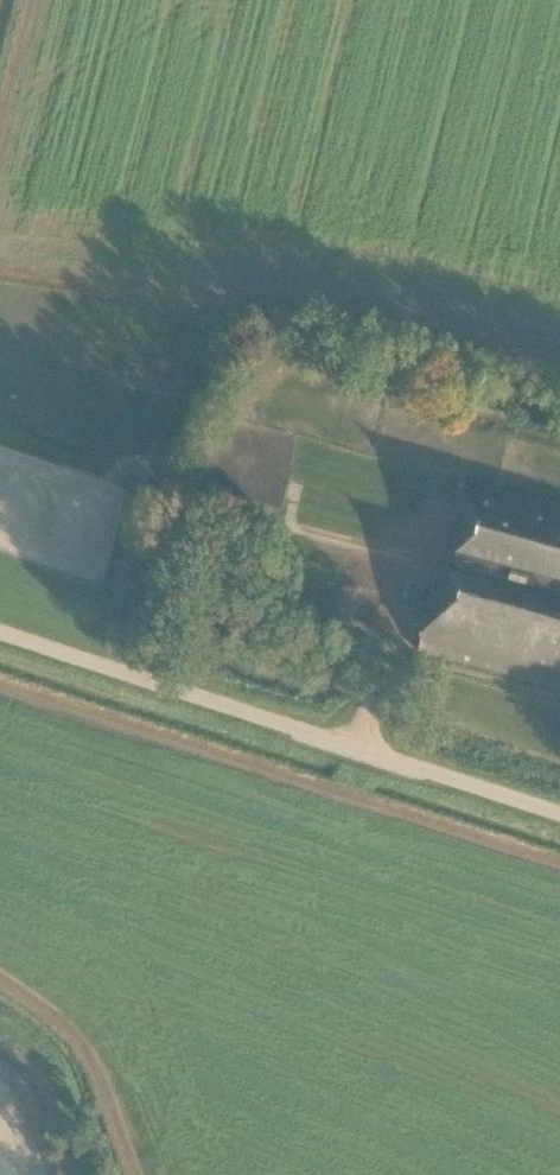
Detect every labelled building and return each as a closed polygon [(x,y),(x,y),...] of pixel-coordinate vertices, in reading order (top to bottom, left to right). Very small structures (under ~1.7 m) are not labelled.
[(463,483),(419,652),(559,691),(559,510),(463,483)]
